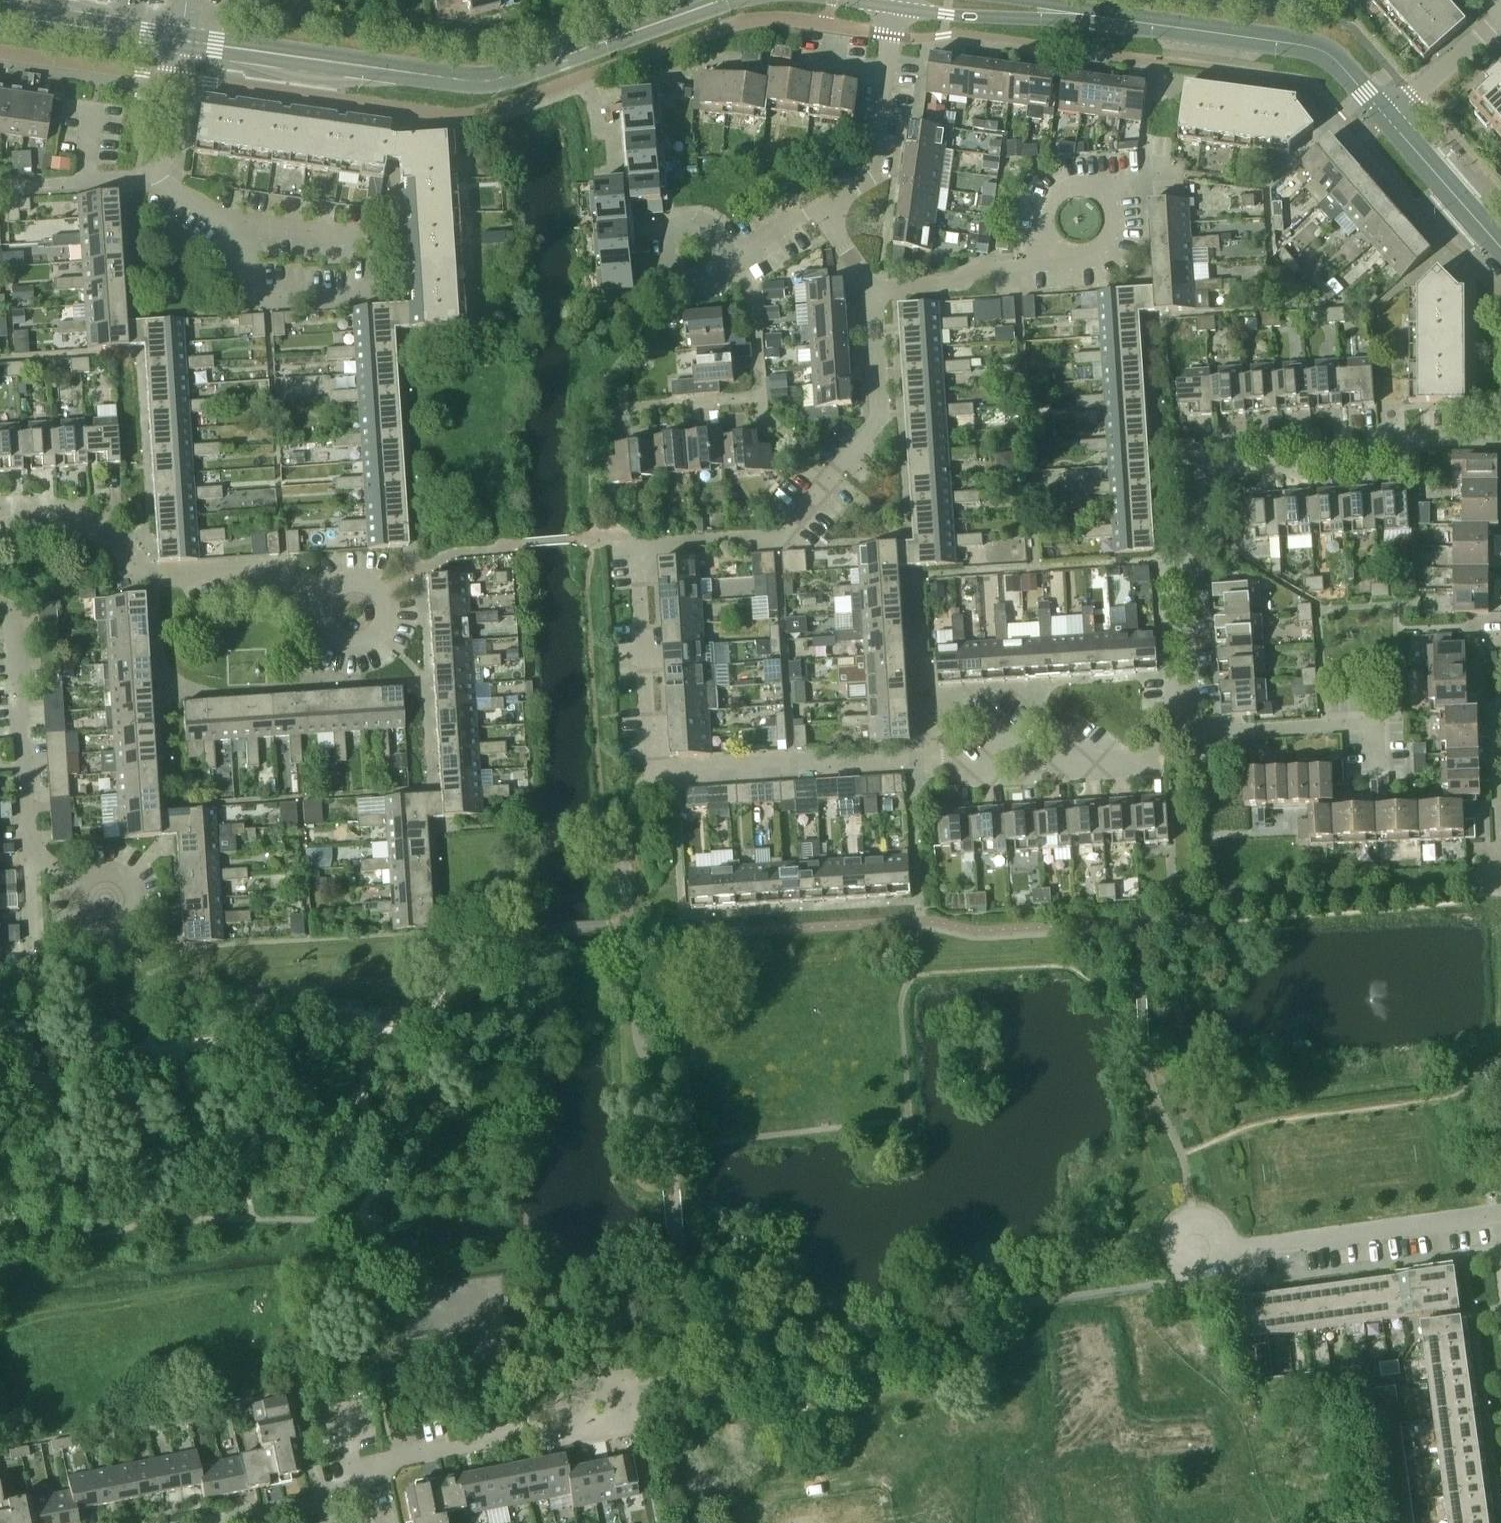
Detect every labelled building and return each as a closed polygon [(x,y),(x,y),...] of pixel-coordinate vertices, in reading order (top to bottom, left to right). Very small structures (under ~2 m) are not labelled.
[(460,0),(456,0),(452,1),(452,0),(435,0),(437,11),(449,8),(461,5),(460,0)] [(466,2),(470,17),(504,8),(502,0),(472,0),(466,2)] [(504,8),(514,5),(513,0),(502,0),(504,8)] [(1387,18),(1408,0),(1371,0),(1387,18)] [(1463,27),(1439,0),(1408,0),(1387,18),(1425,61),(1463,27)] [(775,45),(775,49),(773,57),(792,60),(794,48),(775,45)] [(742,63),(761,65),(763,54),(744,51),(742,63)] [(927,93),(947,96),(952,59),(932,56),(927,93)] [(947,96),(968,98),(973,61),(952,59),(947,96)] [(968,98),(988,101),(993,64),(973,61),(968,98)] [(988,101),(1008,104),(1013,67),(993,64),(988,101)] [(854,122),(854,118),(859,85),(843,83),(844,74),(831,73),(830,82),(800,77),(801,69),(788,67),(787,76),(771,73),(770,83),(756,81),(757,72),(744,71),(743,79),(706,74),(705,78),(697,77),(695,93),(703,94),(701,111),(767,120),(768,111),(854,122)] [(1008,104),(1028,106),(1033,69),(1013,67),(1008,104)] [(1054,72),(1033,69),(1028,106),(1027,119),(1042,121),(1043,117),(1053,118),(1054,110),(1049,109),(1054,72)] [(1500,69),(1486,81),(1490,86),(1470,103),(1500,138),(1500,69)] [(47,140),(53,96),(38,94),(40,76),(22,73),(20,92),(0,89),(0,134),(47,140)] [(1059,111),(1080,113),(1085,76),(1064,74),(1059,111)] [(1105,79),(1085,76),(1080,113),(1100,116),(1105,79)] [(1100,116),(1121,119),(1126,82),(1105,79),(1100,116)] [(1121,119),(1142,122),(1147,85),(1126,82),(1121,119)] [(684,97),(684,96),(685,88),(685,86),(676,84),(674,96),(684,97)] [(684,96),(684,97),(692,98),(693,89),(685,88),(684,96)] [(1212,144),(1234,147),(1241,97),(1185,90),(1179,140),(1202,143),(1203,135),(1213,136),(1212,144)] [(659,91),(624,94),(628,138),(663,135),(659,91)] [(695,93),(693,110),(701,111),(703,94),(695,93)] [(1234,147),(1257,150),(1258,142),(1268,143),(1267,151),(1290,155),(1291,146),(1315,128),(1297,105),(1241,97),(1234,147)] [(194,148),(241,154),(248,105),(202,98),(194,148)] [(241,154),(289,161),(296,111),(248,105),(241,154)] [(289,161),(336,168),(343,118),(296,111),(289,161)] [(944,120),(945,116),(927,114),(926,125),(943,128),(944,120)] [(383,175),(388,138),(390,125),(343,118),(336,168),(383,175)] [(944,120),(943,128),(948,128),(954,129),(955,122),(944,120)] [(984,130),(985,122),(974,121),(973,128),(984,130)] [(996,124),(985,122),(984,130),(995,131),(996,124)] [(911,123),(908,144),(945,149),(948,128),(943,128),(926,125),(911,123)] [(397,139),(401,202),(457,199),(453,135),(397,139)] [(663,135),(628,138),(631,180),(666,177),(663,135)] [(991,140),(989,155),(1000,156),(1002,142),(991,140)] [(1007,141),(1008,157),(1022,157),(1022,140),(1007,141)] [(1326,140),(1301,163),(1315,179),(1341,157),(1326,140)] [(1118,151),(1138,149),(1139,142),(1117,143),(1118,151)] [(1061,143),(1059,155),(1074,154),(1076,145),(1061,143)] [(1118,151),(1117,143),(1106,144),(1107,151),(1118,151)] [(908,144),(905,165),(951,171),(954,151),(945,149),(908,144)] [(1037,145),(1022,146),(1022,150),(1023,157),(1038,156),(1037,145)] [(1076,153),(1087,153),(1087,145),(1076,146),(1076,153)] [(738,149),(736,161),(749,162),(750,151),(738,149)] [(21,170),(20,152),(11,153),(12,171),(21,170)] [(21,170),(31,169),(30,152),(20,152),(21,170)] [(1001,158),(984,156),(983,169),(999,171),(1001,158)] [(1341,157),(1315,179),(1329,196),(1355,173),(1341,157)] [(58,159),(57,171),(71,173),(72,161),(58,159)] [(951,171),(905,165),(903,185),(948,191),(951,171)] [(685,179),(685,171),(675,171),(675,179),(685,179)] [(1355,173),(1329,196),(1344,212),(1370,189),(1355,173)] [(666,177),(631,180),(633,204),(644,203),(645,214),(664,212),(663,201),(668,201),(668,193),(667,188),(666,177)] [(606,304),(625,302),(624,291),(634,290),(626,180),(591,183),(600,293),(605,292),(606,304)] [(983,196),(995,198),(997,185),(985,183),(983,196)] [(900,205),(937,210),(946,211),(948,191),(903,185),(900,205)] [(1370,189),(1344,212),(1358,229),(1384,206),(1370,189)] [(79,219),(113,217),(112,194),(72,197),(72,204),(78,203),(79,219)] [(1254,206),(1254,195),(1242,195),(1242,207),(1254,206)] [(995,198),(983,196),(981,207),(994,209),(995,198)] [(6,201),(7,224),(19,223),(19,212),(30,211),(29,199),(6,201)] [(461,262),(457,199),(401,202),(405,266),(461,262)] [(1155,225),(1190,222),(1189,207),(1195,206),(1194,199),(1154,202),(1155,225)] [(1273,202),(1275,231),(1284,230),(1283,223),(1282,211),(1282,202),(1273,202)] [(897,225),(934,230),(937,210),(900,205),(897,225)] [(1288,206),(1282,211),(1283,223),(1294,213),(1288,206)] [(1384,206),(1358,229),(1373,245),(1399,222),(1384,206)] [(75,241),(115,238),(113,217),(79,219),(80,235),(75,235),(75,241)] [(1155,225),(1157,246),(1220,242),(1219,236),(1191,238),(1190,222),(1155,225)] [(1399,222),(1373,245),(1387,262),(1413,239),(1399,222)] [(980,224),(979,236),(990,237),(992,225),(980,224)] [(894,246),(931,251),(934,230),(897,225),(894,246)] [(82,262),(116,260),(115,238),(75,241),(75,235),(52,237),(52,248),(81,246),(82,262)] [(969,236),(968,252),(988,254),(990,238),(969,236)] [(1008,250),(1010,238),(998,237),(996,249),(1008,250)] [(1413,239),(1387,262),(1402,278),(1428,256),(1413,239)] [(1158,268),(1193,265),(1192,250),(1220,248),(1220,242),(1157,246),(1158,268)] [(1276,253),(1295,275),(1302,269),(1283,247),(1276,253)] [(1,260),(2,266),(10,266),(9,254),(1,254),(1,260)] [(78,284),(117,281),(116,260),(82,262),(83,278),(78,278),(78,284)] [(465,325),(461,262),(405,266),(410,329),(465,325)] [(1158,268),(1160,289),(1222,285),(1222,280),(1194,281),(1193,265),(1158,268)] [(807,284),(808,305),(846,303),(844,282),(828,283),(827,269),(802,271),(803,285),(807,284)] [(1417,290),(1409,290),(1409,314),(1418,314),(1418,324),(1409,324),(1409,346),(1460,346),(1460,290),(1438,269),(1417,290)] [(1319,290),(1329,302),(1336,296),(1317,274),(1310,280),(1311,281),(1304,287),(1313,297),(1319,290)] [(84,289),(85,306),(119,303),(117,281),(78,284),(78,278),(54,280),(55,291),(84,289)] [(783,281),(762,283),(764,300),(785,299),(783,281)] [(1161,312),(1196,310),(1194,293),(1223,291),(1222,285),(1160,289),(1161,312)] [(32,287),(12,288),(12,301),(32,300),(32,287)] [(1378,298),(1369,287),(1363,292),(1372,303),(1378,298)] [(1134,312),(1133,290),(1098,292),(1099,309),(1071,311),(1071,316),(1134,312)] [(1022,297),(1024,320),(1036,319),(1034,296),(1022,297)] [(1002,298),(984,300),(985,314),(1003,313),(1002,298)] [(1014,298),(1002,298),(1003,313),(1004,321),(1016,320),(1014,298)] [(120,325),(120,324),(119,303),(85,306),(86,322),(81,322),(81,328),(120,325)] [(847,323),(846,303),(808,305),(810,326),(847,323)] [(906,327),(968,323),(968,318),(940,320),(938,303),(904,305),(906,327)] [(386,307),(346,309),(346,316),(352,316),(353,332),(388,329),(386,307)] [(772,308),(765,308),(766,319),(773,319),(772,308)] [(1344,308),(1326,309),(1327,323),(1345,322),(1344,308)] [(13,325),(25,324),(24,311),(12,312),(13,325)] [(697,349),(746,345),(745,332),(727,333),(727,328),(725,328),(723,311),(684,314),(686,337),(691,337),(692,350),(697,349)] [(1135,334),(1134,312),(1071,316),(1072,322),(1100,321),(1101,336),(1135,334)] [(1279,312),(1261,313),(1262,328),(1280,326),(1279,312)] [(271,314),(273,337),(284,336),(284,325),(295,324),(294,313),(271,314)] [(253,338),(264,337),(263,315),(240,316),(240,328),(252,327),(253,338)] [(1215,316),(1197,317),(1198,332),(1215,331),(1215,316)] [(149,345),(183,343),(182,327),(188,327),(188,320),(147,322),(120,324),(120,325),(122,347),(149,345)] [(86,333),(88,350),(122,348),(122,347),(120,325),(81,328),(81,322),(57,324),(58,335),(86,333)] [(810,326),(811,346),(848,344),(847,323),(810,326)] [(907,349),(941,347),(940,331),(969,329),(968,323),(906,327),(907,349)] [(1015,341),(1014,328),(997,328),(997,342),(1015,341)] [(389,351),(388,329),(353,332),(354,347),(326,349),(326,355),(389,351)] [(1074,360),(1137,356),(1135,334),(1101,336),(1102,352),(1074,354),(1074,360)] [(768,350),(779,350),(783,349),(782,337),(767,338),(768,350)] [(150,367),(213,362),(213,357),(184,359),(183,343),(149,345),(150,367)] [(813,366),(850,364),(848,344),(811,346),(813,366)] [(671,383),(673,398),(720,394),(719,382),(734,381),(733,364),(735,364),(735,360),(752,359),(751,345),(746,345),(697,349),(698,361),(693,362),(695,381),(671,383)] [(1460,402),(1460,346),(1409,346),(1410,369),(1418,369),(1418,379),(1410,379),(1410,403),(1460,402)] [(908,371),(971,367),(971,361),(942,363),(941,347),(907,349),(908,371)] [(780,361),(779,350),(768,350),(769,362),(780,361)] [(356,375),(391,372),(389,351),(326,355),(327,361),(355,359),(356,375)] [(1138,377),(1137,356),(1074,360),(1074,365),(1103,364),(1104,380),(1138,377)] [(88,358),(79,359),(80,373),(89,373),(88,358)] [(1348,370),(1340,371),(1339,371),(1341,396),(1342,396),(1350,395),(1351,406),(1375,404),(1372,358),(1348,360),(1348,370)] [(80,373),(79,359),(70,359),(71,374),(80,373)] [(1316,372),(1308,373),(1307,373),(1309,398),(1318,397),(1318,408),(1342,407),(1342,396),(1341,396),(1339,371),(1340,371),(1339,360),(1315,362),(1316,372)] [(152,388),(186,386),(185,370),(213,368),(213,362),(150,367),(152,388)] [(1284,375),(1275,375),(1276,400),(1277,400),(1285,400),(1286,410),(1310,409),(1309,398),(1307,373),(1308,373),(1307,362),(1283,364),(1284,375)] [(15,377),(14,363),(5,364),(6,378),(15,377)] [(23,363),(14,363),(15,377),(24,377),(23,363)] [(813,366),(814,387),(851,384),(850,364),(813,366)] [(1251,377),(1243,377),(1242,377),(1244,402),(1245,402),(1253,402),(1254,412),(1278,411),(1277,400),(1276,400),(1275,375),(1275,364),(1251,366),(1251,377)] [(1219,379),(1211,379),(1210,379),(1212,404),(1221,404),(1221,415),(1245,413),(1245,402),(1244,402),(1242,377),(1243,377),(1242,366),(1218,368),(1219,379)] [(910,392),(944,390),(943,374),(972,372),(971,367),(908,371),(910,392)] [(1213,415),(1212,404),(1210,379),(1211,379),(1210,369),(1186,370),(1187,381),(1177,382),(1179,407),(1188,406),(1189,417),(1213,415)] [(329,398),(392,394),(391,372),(356,375),(357,391),(329,392),(329,398)] [(1077,403),(1140,399),(1138,377),(1104,380),(1105,395),(1076,397),(1077,403)] [(770,378),(771,390),(778,390),(777,378),(770,378)] [(852,405),(851,384),(814,387),(803,388),(805,422),(839,419),(838,406),(852,405)] [(153,410),(216,406),(216,400),(187,402),(186,386),(152,388),(153,410)] [(779,400),(779,399),(787,398),(787,389),(778,390),(771,390),(772,400),(779,400)] [(911,414),(974,410),(974,404),(945,406),(944,390),(910,392),(911,414)] [(359,418),(393,416),(392,394),(329,398),(330,404),(358,402),(359,418)] [(1141,421),(1140,399),(1077,403),(1077,409),(1106,407),(1107,423),(1141,421)] [(155,432),(189,429),(188,413),(216,411),(216,406),(153,410),(155,432)] [(913,436),(947,434),(946,417),(974,415),(974,410),(911,414),(913,436)] [(395,437),(393,416),(359,418),(360,435),(332,437),(332,442),(395,437)] [(93,430),(85,431),(84,431),(86,456),(95,455),(95,466),(120,465),(116,418),(92,419),(93,430)] [(84,431),(85,431),(84,420),(60,422),(61,432),(52,433),(53,458),(54,458),(54,464),(63,463),(63,468),(87,467),(86,456),(84,431)] [(1142,442),(1142,440),(1141,421),(1107,423),(1108,439),(1079,441),(1080,447),(1142,442)] [(28,434),(20,435),(19,435),(21,460),(22,460),(30,460),(31,470),(55,469),(54,464),(54,458),(53,458),(52,433),(52,422),(28,424),(28,434)] [(20,435),(19,424),(0,425),(0,472),(22,471),(22,460),(21,460),(19,435),(20,435)] [(640,425),(640,435),(649,435),(649,425),(640,425)] [(189,429),(155,432),(156,453),(219,449),(218,444),(190,446),(189,429)] [(686,434),(690,473),(712,471),(711,466),(723,465),(724,465),(721,436),(722,436),(722,431),(708,432),(708,430),(702,430),(703,432),(686,434)] [(773,471),(772,455),(771,445),(758,446),(757,433),(740,434),(740,432),(734,433),(734,435),(722,436),(721,436),(724,465),(723,465),(724,470),(737,469),(737,474),(773,471)] [(690,473),(686,434),(670,435),(670,433),(664,433),(664,436),(651,437),(652,442),(655,471),(667,470),(668,475),(690,473)] [(914,458),(977,453),(977,448),(948,450),(947,434),(913,436),(914,458)] [(362,461),(396,459),(395,437),(332,442),(333,448),(361,446),(362,461)] [(652,442),(640,443),(639,441),(634,441),(634,443),(617,445),(618,458),(605,459),(607,485),(643,482),(642,477),(656,476),(655,471),(652,442)] [(1144,464),(1142,442),(1080,447),(1080,453),(1108,451),(1109,466),(1144,464)] [(158,475),(192,473),(191,457),(219,455),(219,449),(156,453),(158,475)] [(1479,452),(1479,460),(1494,460),(1494,452),(1479,452)] [(977,459),(977,453),(914,458),(916,479),(950,477),(949,461),(977,459)] [(998,454),(999,471),(1013,470),(1012,453),(998,454)] [(335,485),(398,480),(396,459),(362,461),(363,478),(335,480),(335,485)] [(1449,479),(1449,482),(1498,482),(1498,460),(1494,460),(1479,460),(1463,460),(1463,479),(1449,479)] [(1083,490),(1145,486),(1144,464),(1109,466),(1110,483),(1082,484),(1083,490)] [(159,497),(222,493),(221,487),(193,489),(192,473),(158,475),(159,497)] [(917,501),(980,497),(979,491),(951,493),(950,477),(916,479),(917,501)] [(365,505),(399,502),(398,480),(335,485),(336,491),(364,489),(365,505)] [(1453,504),(1463,504),(1498,504),(1498,482),(1449,482),(1449,488),(1453,488),(1453,504)] [(1376,522),(1384,521),(1385,532),(1409,530),(1406,484),(1382,485),(1383,496),(1374,497),(1376,522)] [(1147,508),(1145,486),(1083,490),(1083,496),(1111,494),(1112,510),(1147,508)] [(1350,498),(1342,499),(1341,499),(1343,524),(1344,524),(1352,523),(1353,534),(1377,533),(1376,522),(1374,497),(1374,486),(1350,487),(1350,498)] [(1311,526),(1320,525),(1320,536),(1344,535),(1344,524),(1343,524),(1341,499),(1342,499),(1341,488),(1317,490),(1318,500),(1310,501),(1309,501),(1311,526)] [(1286,503),(1277,503),(1279,528),(1287,528),(1288,538),(1312,537),(1311,526),(1309,501),(1310,501),(1309,490),(1285,492),(1286,503)] [(1280,539),(1279,528),(1277,503),(1277,492),(1253,494),(1253,505),(1244,505),(1245,530),(1255,530),(1256,540),(1280,539)] [(160,519),(195,516),(194,500),(222,499),(222,493),(159,497),(160,519)] [(918,523),(953,520),(952,504),(980,503),(980,497),(917,501),(918,523)] [(401,524),(399,502),(365,505),(366,521),(338,523),(338,528),(401,524)] [(1463,504),(1463,525),(1463,526),(1489,525),(1489,527),(1498,526),(1498,504),(1463,504)] [(1085,528),(1085,533),(1148,529),(1147,508),(1112,510),(1113,526),(1085,528)] [(196,532),(195,516),(160,519),(162,540),(225,536),(224,530),(196,532)] [(920,544),(983,540),(982,534),(954,536),(953,520),(918,523),(920,544)] [(368,549),(402,547),(401,524),(338,528),(338,534),(367,532),(368,549)] [(1454,525),(1454,548),(1489,548),(1489,527),(1489,525),(1463,526),(1463,525),(1454,525)] [(1150,552),(1148,529),(1085,533),(1086,539),(1114,537),(1115,554),(1150,552)] [(287,555),(299,554),(297,531),(285,532),(287,555)] [(267,556),(279,555),(277,533),(265,533),(266,547),(267,556)] [(163,563),(198,560),(197,543),(225,542),(225,536),(162,540),(163,563)] [(921,567),(956,565),(955,548),(983,546),(983,540),(920,544),(921,567)] [(1052,540),(1044,541),(1044,548),(1052,548),(1052,540)] [(894,567),(893,544),(852,547),(853,554),(859,554),(860,569),(894,567)] [(265,547),(257,548),(254,551),(255,556),(266,555),(265,547)] [(1454,548),(1454,570),(1489,570),(1489,548),(1454,548)] [(806,562),(806,552),(806,550),(794,551),(795,562),(806,562)] [(794,551),(782,552),(784,574),(796,574),(795,562),(794,551)] [(762,553),(764,576),(776,575),(774,552),(762,553)] [(762,553),(752,554),(751,554),(753,576),(764,576),(762,553)] [(664,560),(666,582),(700,580),(699,557),(664,560)] [(1280,559),(1271,559),(1272,574),(1282,573),(1280,559)] [(856,591),(895,588),(894,567),(860,569),(861,585),(856,586),(856,591)] [(1119,568),(1107,568),(1108,577),(1120,576),(1119,568)] [(1103,570),(1089,570),(1089,580),(1103,579),(1103,570)] [(1454,570),(1454,592),(1489,591),(1489,570),(1454,570)] [(495,585),(507,584),(506,573),(494,573),(495,585)] [(472,575),(432,578),(433,600),(467,598),(466,582),(472,582),(472,575)] [(1023,576),(1024,592),(1038,591),(1037,575),(1023,576)] [(1006,577),(1006,593),(1022,593),(1021,576),(1006,577)] [(1315,592),(1314,577),(1305,578),(1306,592),(1315,592)] [(1314,577),(1315,592),(1324,591),(1323,577),(1314,577)] [(700,580),(666,582),(667,604),(702,602),(701,601),(712,600),(711,593),(706,594),(704,595),(701,595),(700,580)] [(768,597),(777,597),(776,582),(767,583),(768,597)] [(793,582),(785,583),(785,595),(794,595),(793,582)] [(1251,617),(1251,616),(1250,608),(1261,607),(1259,583),(1213,586),(1215,610),(1225,610),(1226,618),(1226,619),(1251,617)] [(1380,598),(1379,583),(1370,584),(1371,598),(1380,598)] [(1379,583),(1380,598),(1389,597),(1388,583),(1379,583)] [(944,598),(944,585),(932,585),(932,598),(944,598)] [(854,614),(897,610),(895,588),(856,591),(856,586),(832,587),(833,599),(845,598),(846,613),(854,612),(854,614)] [(94,591),(79,592),(80,600),(94,600),(94,591)] [(1489,591),(1454,592),(1454,613),(1489,613),(1489,591)] [(805,596),(806,606),(817,605),(817,595),(805,596)] [(140,619),(138,597),(117,598),(98,599),(92,600),(94,623),(96,622),(106,622),(140,619)] [(778,611),(777,597),(768,597),(769,611),(778,611)] [(433,600),(434,622),(497,618),(497,612),(468,614),(467,598),(433,600)] [(667,604),(669,626),(703,623),(702,602),(667,604)] [(36,604),(37,613),(57,612),(56,603),(36,604)] [(1135,667),(1158,666),(1155,631),(1138,633),(1137,604),(1131,605),(1135,667)] [(1311,604),(1310,604),(1297,605),(1298,614),(1312,613),(1311,604)] [(1135,667),(1131,605),(1125,605),(1127,633),(1111,634),(1113,669),(1135,667)] [(1092,670),(1088,607),(1082,608),(1084,636),(1068,637),(1070,672),(1092,670)] [(1113,669),(1111,634),(1095,635),(1093,607),(1088,607),(1092,670),(1113,669)] [(836,637),(898,633),(897,610),(854,614),(855,630),(835,631),(836,637)] [(1049,673),(1045,610),(1039,611),(1041,639),(1024,640),(1027,674),(1049,673)] [(1070,672),(1068,637),(1052,638),(1050,610),(1045,610),(1049,673),(1070,672)] [(1005,676),(1001,613),(995,613),(997,642),(981,643),(983,677),(1005,676)] [(1027,674),(1024,640),(1008,641),(1006,613),(1001,613),(1005,676),(1027,674)] [(1313,622),(1312,613),(1298,614),(1298,623),(1313,622)] [(962,679),(957,616),(952,616),(954,645),(937,646),(939,680),(962,679)] [(983,677),(981,643),(965,644),(963,616),(957,616),(962,679),(983,677)] [(1253,649),(1253,640),(1263,640),(1262,616),(1251,616),(1251,617),(1226,619),(1226,618),(1215,619),(1217,643),(1227,642),(1228,650),(1228,651),(1253,649)] [(497,618),(434,622),(436,643),(470,641),(469,625),(498,623),(497,618)] [(788,635),(808,634),(807,618),(787,619),(788,635)] [(101,644),(141,641),(140,619),(106,622),(107,637),(101,638),(101,644)] [(703,623),(669,626),(670,647),(704,645),(703,623)] [(771,640),(780,640),(779,625),(770,626),(771,640)] [(865,657),(900,654),(898,633),(836,637),(836,643),(864,641),(865,657)] [(1452,634),(1433,635),(1434,646),(1428,646),(1431,713),(1440,713),(1444,799),(1471,798),(1471,811),(1477,811),(1476,798),(1481,798),(1478,709),(1468,709),(1466,645),(1453,645),(1452,634)] [(833,637),(814,639),(814,648),(834,647),(833,637)] [(39,648),(59,647),(58,638),(39,640),(39,648)] [(781,654),(780,640),(771,640),(772,654),(781,654)] [(108,665),(143,663),(141,641),(101,644),(101,650),(107,649),(108,665)] [(436,643),(437,665),(477,662),(477,668),(500,667),(500,655),(471,657),(470,641),(436,643)] [(704,645),(670,647),(671,669),(715,666),(714,644),(704,645)] [(39,648),(40,656),(60,655),(59,647),(39,648)] [(1230,674),(1230,683),(1255,681),(1255,673),(1265,672),(1264,648),(1253,649),(1228,651),(1228,650),(1217,651),(1219,675),(1230,674)] [(862,679),(901,676),(900,654),(865,657),(856,657),(857,666),(838,668),(838,674),(861,673),(862,679)] [(477,662),(437,665),(439,687),(473,684),(472,668),(477,668),(477,662)] [(808,662),(789,663),(790,680),(809,679),(808,662)] [(102,666),(104,687),(144,685),(143,663),(108,665),(102,666)] [(715,666),(671,669),(673,691),(717,688),(715,666)] [(73,667),(53,669),(54,678),(74,677),(73,667)] [(1316,668),(1303,669),(1304,678),(1316,677),(1316,668)] [(868,700),(903,697),(901,676),(862,679),(861,673),(838,674),(839,686),(867,684),(868,700)] [(1317,685),(1316,677),(1304,678),(1293,679),(1293,696),(1297,696),(1298,699),(1310,699),(1310,695),(1315,694),(1314,685),(1317,685)] [(1230,683),(1219,683),(1221,707),(1232,707),(1233,716),(1274,713),(1273,704),(1268,704),(1266,680),(1255,681),(1230,683)] [(41,683),(42,691),(62,690),(61,681),(41,683)] [(783,696),(782,682),(774,682),(775,697),(783,696)] [(806,682),(791,683),(793,704),(807,703),(806,682)] [(439,687),(440,708),(480,705),(480,711),(503,710),(502,698),(474,700),(473,684),(439,687)] [(111,708),(146,706),(144,685),(104,687),(104,693),(110,692),(111,708)] [(717,688),(673,691),(674,713),(709,710),(718,710),(717,688)] [(62,690),(42,691),(42,699),(62,698),(62,690)] [(404,728),(402,696),(402,694),(379,696),(383,758),(389,758),(387,730),(404,728)] [(379,696),(357,697),(360,731),(376,730),(378,759),(383,758),(379,696)] [(344,732),(360,731),(357,697),(336,698),(340,761),(346,761),(344,732)] [(841,723),(904,719),(903,697),(868,700),(869,716),(841,717),(841,723)] [(336,698),(314,700),(316,734),(333,733),(334,762),(340,761),(336,698)] [(314,700),(292,701),(296,764),(302,764),(300,735),(316,734),(314,700)] [(290,765),(296,764),(292,701),(270,703),(273,737),(288,736),(290,765)] [(270,703),(249,704),(253,767),(258,767),(257,738),(273,737),(270,703)] [(247,767),(253,767),(249,704),(227,706),(229,740),(245,739),(247,767)] [(480,705),(440,708),(442,730),(476,728),(475,712),(480,711),(480,705)] [(107,731),(147,728),(146,706),(111,708),(105,709),(107,731)] [(227,706),(205,707),(209,770),(215,770),(213,741),(229,740),(227,706)] [(204,770),(209,770),(205,707),(183,709),(185,743),(202,742),(204,770)] [(709,710),(674,713),(676,734),(710,732),(709,710)] [(786,728),(785,713),(776,713),(776,720),(767,720),(768,729),(777,728),(786,728)] [(861,745),(871,744),(906,742),(904,719),(841,723),(842,729),(860,728),(861,745)] [(44,727),(45,735),(65,734),(64,725),(44,727)] [(795,749),(807,748),(806,726),(805,726),(794,726),(795,749)] [(114,752),(148,750),(147,728),(107,731),(107,737),(113,736),(114,752)] [(442,730),(443,752),(506,748),(505,742),(477,744),(476,728),(442,730)] [(787,741),(786,728),(777,728),(778,742),(787,741)] [(677,757),(712,755),(710,732),(676,734),(677,757)] [(45,735),(45,743),(65,742),(65,734),(45,735)] [(506,748),(443,752),(444,774),(479,772),(478,756),(506,754),(506,748)] [(110,774),(150,771),(148,750),(114,752),(115,768),(109,768),(110,774)] [(1414,756),(1414,775),(1426,774),(1425,755),(1414,756)] [(1245,806),(1333,803),(1333,787),(1344,786),(1343,758),(1331,759),(1332,768),(1244,771),(1245,806)] [(48,778),(68,777),(67,769),(47,770),(48,778)] [(117,795),(151,793),(150,771),(110,774),(110,780),(116,779),(117,795)] [(444,774),(446,795),(485,793),(486,798),(509,797),(508,786),(480,787),(479,772),(444,774)] [(895,795),(903,794),(904,794),(902,774),(894,775),(895,795)] [(48,778),(48,784),(48,786),(68,785),(68,777),(48,778)] [(860,797),(859,777),(851,778),(852,798),(860,797)] [(868,797),(867,777),(859,777),(860,797),(864,797),(868,797)] [(817,800),(816,780),(808,781),(809,801),(817,800)] [(825,799),(824,780),(816,780),(817,800),(825,799)] [(794,781),(781,782),(782,802),(796,801),(794,781)] [(782,802),(781,782),(772,783),(774,803),(782,802)] [(774,803),(772,783),(764,783),(765,803),(774,803)] [(738,805),(737,785),(729,786),(730,806),(738,805)] [(730,806),(729,786),(720,786),(722,806),(730,806)] [(685,789),(687,809),(695,808),(694,788),(685,789)] [(153,814),(153,813),(151,793),(117,795),(117,796),(106,797),(107,812),(112,811),(112,817),(153,814)] [(481,799),(486,798),(485,793),(446,795),(447,818),(482,816),(481,799)] [(420,818),(419,796),(384,798),(385,815),(357,817),(357,822),(420,818)] [(868,797),(864,797),(866,814),(878,813),(877,796),(868,797)] [(1143,808),(1134,808),(1134,809),(1135,834),(1136,833),(1144,833),(1145,844),(1169,842),(1166,796),(1142,797),(1143,808)] [(861,815),(860,797),(852,798),(839,799),(840,817),(861,815)] [(1110,810),(1102,811),(1101,811),(1103,836),(1104,836),(1112,835),(1113,846),(1137,844),(1136,833),(1135,834),(1134,809),(1134,808),(1134,798),(1110,799),(1110,810)] [(321,800),(303,801),(304,810),(321,809),(321,800)] [(818,812),(817,800),(809,801),(796,801),(796,813),(818,812)] [(884,800),(885,812),(893,812),(893,800),(884,800)] [(1078,812),(1070,813),(1069,813),(1071,838),(1080,837),(1080,848),(1104,846),(1104,836),(1103,836),(1101,811),(1102,811),(1101,800),(1077,801),(1078,812)] [(796,801),(782,802),(783,814),(796,813),(796,801)] [(1046,814),(1037,815),(1038,840),(1039,840),(1047,839),(1048,850),(1072,849),(1071,838),(1069,813),(1070,813),(1069,802),(1045,804),(1046,814)] [(11,818),(10,803),(0,804),(1,809),(0,809),(0,819),(11,818)] [(1013,816),(1005,817),(1006,842),(1007,842),(1015,841),(1016,852),(1040,851),(1039,840),(1038,840),(1037,815),(1037,804),(1013,806),(1013,816)] [(1463,804),(1310,810),(1310,820),(1299,821),(1300,840),(1311,839),(1311,845),(1476,839),(1475,820),(1464,820),(1463,804)] [(981,819),(973,819),(972,819),(974,844),(983,844),(983,854),(1008,853),(1007,842),(1006,842),(1005,817),(1004,806),(980,808),(981,819)] [(975,855),(974,844),(972,819),(973,819),(972,808),(948,810),(949,821),(939,821),(941,846),(950,846),(951,857),(975,855)] [(181,834),(244,830),(243,824),(215,826),(214,809),(180,812),(181,834)] [(280,812),(281,828),(297,827),(296,811),(280,812)] [(50,821),(70,820),(70,812),(50,813),(50,821)] [(153,814),(112,817),(113,823),(119,823),(120,840),(154,837),(153,814)] [(387,842),(422,840),(420,818),(357,822),(358,828),(386,826),(387,842)] [(50,821),(51,829),(71,828),(70,820),(50,821)] [(183,856),(217,854),(216,838),(244,836),(244,830),(181,834),(183,856)] [(823,851),(822,839),(804,840),(805,852),(823,851)] [(360,866),(423,862),(422,840),(387,842),(388,859),(360,861),(360,866)] [(13,854),(13,845),(0,846),(0,854),(13,854)] [(332,849),(308,850),(309,869),(323,868),(323,858),(332,858),(332,849)] [(888,892),(911,890),(908,850),(901,850),(902,856),(886,857),(888,892)] [(888,892),(886,857),(870,858),(870,852),(864,853),(867,893),(888,892)] [(867,893),(864,853),(859,853),(858,853),(859,859),(843,860),(845,894),(867,893)] [(184,878),(247,874),(246,869),(218,870),(217,854),(183,856),(184,878)] [(845,894),(843,860),(827,861),(827,855),(821,856),(824,896),(845,894)] [(824,896),(821,856),(815,856),(815,862),(799,863),(802,897),(824,896)] [(780,899),(777,858),(771,859),(771,865),(756,866),(758,900),(780,899)] [(802,897),(799,863),(783,864),(783,858),(777,858),(780,899),(802,897)] [(736,901),(734,861),(728,862),(728,867),(713,868),(715,903),(736,901)] [(758,900),(756,866),(740,867),(740,861),(734,861),(736,901),(758,900)] [(390,886),(424,884),(423,862),(360,866),(360,872),(389,871),(390,886)] [(715,903),(713,868),(697,869),(696,864),(689,864),(692,904),(715,903)] [(300,870),(286,871),(286,881),(301,881),(300,870)] [(186,900),(220,897),(219,882),(247,880),(247,874),(184,878),(186,900)] [(1173,895),(1172,881),(1162,881),(1163,895),(1173,895)] [(363,910),(426,906),(424,884),(390,886),(391,902),(362,904),(363,910)] [(1116,898),(1115,884),(1097,885),(1098,900),(1116,898)] [(16,894),(15,886),(0,887),(0,895),(16,894)] [(1050,888),(1041,889),(1032,890),(1033,904),(1051,903),(1050,888)] [(987,907),(986,893),(968,894),(969,908),(987,907)] [(187,922),(250,917),(249,912),(221,913),(220,897),(186,900),(187,922)] [(393,931),(427,928),(426,906),(363,910),(363,915),(392,914),(393,931)] [(290,916),(290,926),(304,926),(303,915),(290,916)] [(188,944),(223,942),(222,925),(250,923),(250,917),(187,922),(188,944)] [(9,937),(9,927),(0,927),(0,937),(9,937)] [(19,941),(18,930),(9,931),(9,937),(0,937),(0,942),(19,941)] [(1455,1269),(1243,1298),(1249,1338),(1461,1310),(1455,1269)] [(1462,1318),(1421,1324),(1448,1522),(1495,1522),(1467,1318),(1462,1319),(1462,1318)] [(1381,1377),(1397,1375),(1400,1374),(1398,1361),(1379,1363),(1381,1377)] [(1343,1382),(1362,1379),(1360,1366),(1341,1369),(1343,1382)] [(1305,1387),(1324,1385),(1322,1371),(1303,1374),(1305,1387)] [(1266,1392),(1285,1390),(1284,1376),(1265,1379),(1266,1392)] [(1391,1522),(1414,1522),(1396,1386),(1383,1388),(1385,1401),(1375,1403),(1391,1522)] [(255,1426),(288,1419),(284,1399),(251,1405),(255,1426)] [(241,1413),(239,1404),(230,1406),(232,1415),(241,1413)] [(232,1415),(230,1406),(220,1408),(222,1417),(232,1415)] [(197,1412),(188,1414),(190,1424),(199,1422),(197,1412)] [(190,1424),(188,1414),(178,1416),(180,1425),(190,1424)] [(300,1475),(288,1419),(255,1426),(261,1453),(238,1458),(245,1491),(279,1484),(278,1479),(300,1475)] [(157,1430),(155,1421),(145,1423),(147,1432),(157,1430)] [(147,1432),(145,1423),(136,1425),(137,1434),(147,1432)] [(114,1439),(112,1429),(103,1431),(105,1441),(114,1439)] [(105,1441),(103,1431),(93,1433),(95,1442),(105,1441)] [(72,1447),(70,1438),(60,1440),(62,1449),(72,1447)] [(62,1449),(60,1440),(51,1442),(53,1451),(62,1449)] [(30,1456),(28,1446),(18,1448),(20,1458),(30,1456)] [(20,1458),(18,1448),(9,1450),(10,1459),(20,1458)] [(196,1451),(173,1456),(180,1489),(200,1485),(197,1466),(199,1465),(196,1451)] [(571,1493),(567,1469),(564,1455),(543,1460),(550,1498),(551,1497),(554,1511),(572,1508),(569,1494),(571,1493)] [(159,1493),(180,1489),(173,1456),(152,1460),(159,1493)] [(609,1461),(617,1499),(638,1495),(630,1457),(609,1461)] [(238,1458),(217,1462),(224,1495),(245,1491),(238,1458)] [(152,1460),(131,1464),(138,1497),(159,1493),(152,1460)] [(528,1502),(550,1498),(543,1460),(521,1464),(528,1502)] [(617,1499),(609,1461),(588,1465),(595,1503),(617,1499)] [(217,1462),(199,1465),(197,1466),(200,1485),(203,1499),(224,1495),(217,1462)] [(117,1502),(138,1497),(131,1464),(110,1468),(117,1502)] [(528,1502),(521,1464),(499,1468),(507,1506),(528,1502)] [(595,1503),(588,1465),(567,1469),(571,1493),(569,1494),(572,1508),(595,1503)] [(110,1468),(90,1472),(96,1506),(117,1502),(110,1468)] [(485,1510),(507,1506),(499,1468),(478,1473),(485,1510)] [(67,1477),(70,1491),(72,1491),(75,1510),(96,1506),(90,1472),(67,1477)] [(485,1510),(478,1473),(456,1477),(463,1509),(464,1514),(485,1510)] [(463,1509),(456,1477),(425,1483),(426,1488),(404,1492),(410,1522),(445,1522),(443,1513),(463,1509)] [(0,1490),(0,1522),(35,1522),(30,1499),(3,1504),(0,1490)] [(70,1491),(51,1495),(56,1522),(78,1522),(75,1510),(72,1491),(70,1491)] [(51,1495),(30,1499),(35,1522),(56,1522),(51,1495)]
